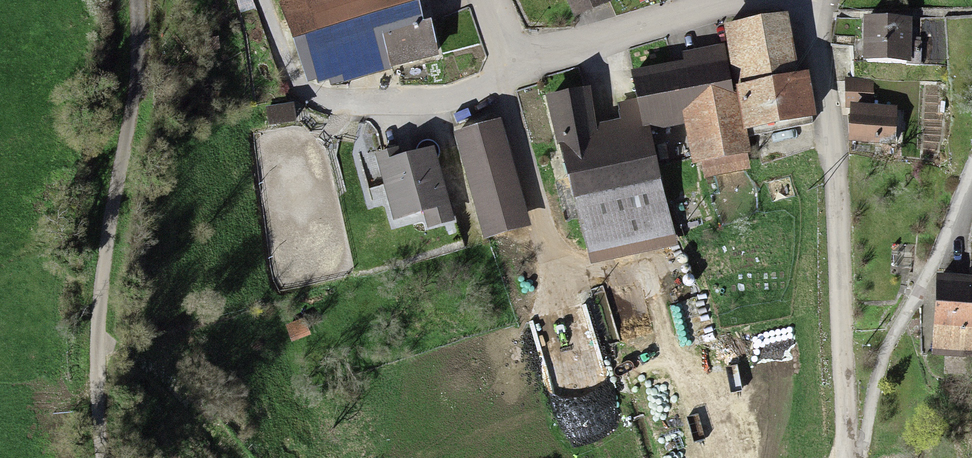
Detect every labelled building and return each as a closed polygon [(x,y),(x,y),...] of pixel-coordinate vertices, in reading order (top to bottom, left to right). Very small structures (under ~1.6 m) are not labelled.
[(309,88),(384,66),(378,45),(386,43),(424,32),(415,0),(284,0),(309,88)] [(788,25),(730,38),(753,142),(817,128),(808,86),(802,87),(788,25)] [(917,30),(870,25),(866,68),(913,73),(917,30)] [(434,65),(424,32),(386,43),(396,76),(434,65)] [(640,82),(652,135),(690,127),(702,180),(754,168),(727,51),(689,60),(691,70),(640,82)] [(586,96),(549,107),(595,258),(674,234),(634,105),(619,109),(625,129),(598,137),(586,96)] [(897,114),(857,115),(858,152),(898,151),(897,114)] [(496,133),(459,147),(493,238),(521,227),(509,194),(518,191),(496,133)] [(449,135),(384,150),(398,212),(407,210),(412,234),(469,221),(449,135)] [(941,283),(941,358),(971,358),(971,283),(941,283)] [(306,325),(289,331),(294,347),(311,342),(306,325)] [(956,446),(959,457),(971,457),(971,441),(956,446)]
